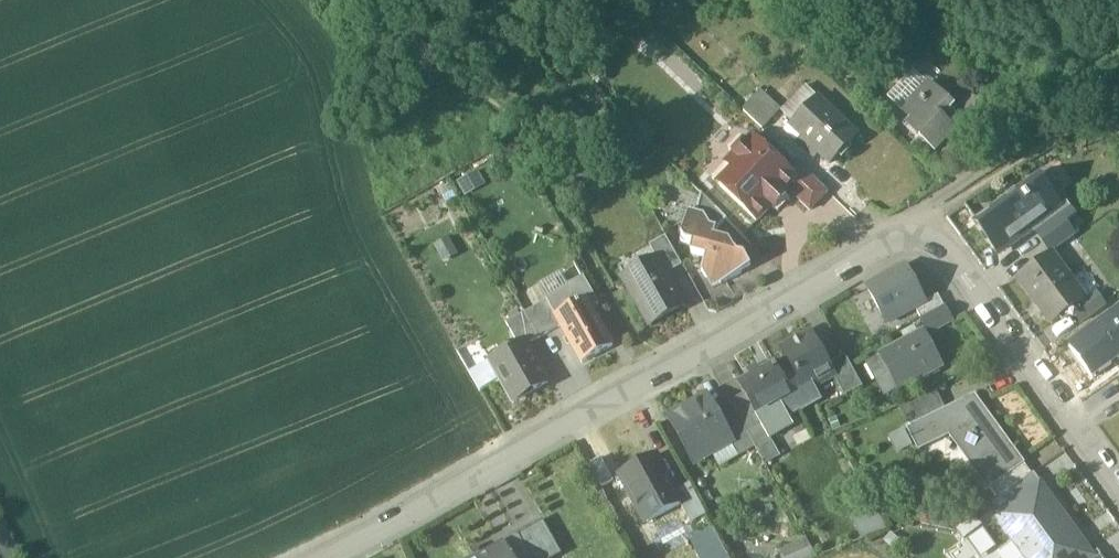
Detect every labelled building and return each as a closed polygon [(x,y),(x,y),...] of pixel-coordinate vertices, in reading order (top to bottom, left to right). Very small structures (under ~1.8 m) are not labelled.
[(760,90),(742,109),(762,128),(780,109),(760,90)] [(930,102),(922,95),(919,97),(918,96),(903,112),(926,134),(921,139),(936,153),(962,126),(953,117),(954,116),(950,112),(954,107),(938,93),(930,102)] [(856,133),(819,97),(793,124),(803,134),(798,140),(808,150),(813,144),(830,160),(856,133)] [(954,116),(953,117),(962,126),(971,134),(990,114),(972,97),(954,116)] [(791,174),(753,138),(749,141),(740,138),(729,150),(732,159),(726,166),(732,172),(719,185),(758,222),(772,207),(775,210),(787,197),(784,194),(788,190),(798,180),(791,174)] [(829,192),(800,165),(791,174),(798,180),(788,190),(811,211),(829,192)] [(1036,180),(977,223),(999,253),(1017,239),(1019,241),(1034,230),(1041,224),(1033,213),(1051,200),(1036,180)] [(727,220),(702,195),(696,214),(717,230),(727,220)] [(1051,200),(1033,213),(1041,224),(1034,230),(1042,241),(1067,223),(1076,216),(1067,204),(1058,210),(1051,200)] [(946,214),(953,227),(969,219),(963,206),(946,214)] [(729,242),(715,238),(717,230),(696,214),(689,213),(685,229),(680,232),(683,236),(681,242),(687,243),(687,244),(694,246),(692,253),(707,257),(703,272),(706,277),(726,283),(751,268),(745,258),(738,256),(736,254),(729,242)] [(1067,223),(1042,241),(1051,254),(1053,256),(1076,239),(1067,223)] [(683,267),(666,239),(651,248),(657,257),(660,262),(668,276),(683,267)] [(1053,256),(1051,254),(1018,279),(1053,327),(1086,302),(1084,300),(1082,301),(1069,283),(1071,282),(1053,256)] [(660,262),(626,282),(651,325),(685,306),(668,276),(660,262)] [(908,268),(868,289),(886,323),(915,308),(925,303),(908,268)] [(1116,271),(1105,278),(1115,292),(1118,289),(1118,275),(1116,271)] [(567,290),(546,302),(546,303),(560,327),(591,309),(592,310),(599,306),(583,278),(566,288),(567,290)] [(915,308),(921,319),(945,306),(939,295),(925,303),(915,308)] [(546,303),(534,310),(548,334),(560,327),(546,303)] [(945,306),(921,319),(929,333),(953,321),(945,306)] [(591,309),(560,327),(581,365),(613,347),(592,310),(591,309)] [(548,334),(534,310),(525,315),(539,339),(548,334)] [(525,315),(507,325),(517,345),(524,341),(527,346),(539,339),(525,315)] [(1118,350),(1118,320),(1102,333),(1095,324),(1066,345),(1085,373),(1118,350)] [(810,333),(782,348),(798,378),(787,384),(795,399),(834,377),(835,377),(829,366),(810,333)] [(517,345),(490,360),(513,402),(548,383),(527,346),(524,341),(517,345)] [(929,345),(903,359),(897,348),(876,359),(883,371),(889,367),(900,388),(940,367),(929,345)] [(846,356),(829,366),(835,377),(834,377),(845,397),(863,388),(846,356)] [(776,366),(761,375),(758,369),(757,369),(757,370),(750,374),(750,373),(749,374),(752,379),(753,378),(753,379),(741,386),(741,385),(740,386),(745,394),(759,420),(760,419),(781,407),(787,417),(801,410),(795,399),(787,384),(776,366)] [(937,392),(900,406),(911,428),(938,414),(946,411),(937,392)] [(759,420),(745,394),(730,402),(730,403),(748,435),(764,426),(760,419),(759,420)] [(1025,464),(975,396),(946,411),(938,414),(949,436),(988,490),(991,489),(1025,464)] [(713,407),(707,397),(669,418),(695,465),(714,454),(714,446),(728,438),(731,444),(733,443),(713,407)] [(728,398),(713,407),(733,443),(748,435),(730,403),(730,402),(728,398)] [(911,428),(908,429),(919,451),(949,436),(938,414),(911,428)] [(764,426),(748,435),(757,451),(773,443),(770,439),(771,438),(764,426)] [(655,457),(620,476),(646,524),(681,504),(676,494),(655,457)] [(1025,464),(991,489),(998,500),(1015,488),(1033,475),(1025,464)] [(1033,475),(1015,488),(1023,500),(1041,487),(1033,475)] [(690,486),(676,494),(681,504),(692,523),(706,515),(690,486)] [(998,517),(1016,543),(1027,557),(1091,557),(1041,487),(1023,500),(998,517)] [(503,541),(513,557),(555,557),(564,553),(542,517),(503,541)] [(0,523),(0,557),(15,557),(0,523)] [(786,557),(809,557),(818,554),(810,537),(782,551),(786,557)] [(474,557),(513,557),(503,541),(474,557)] [(1001,554),(1004,557),(1027,557),(1016,543),(1001,554)]
